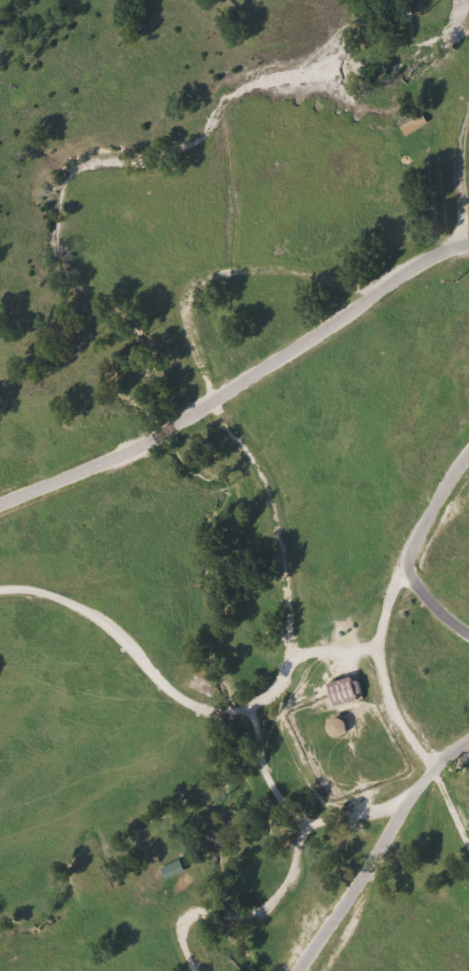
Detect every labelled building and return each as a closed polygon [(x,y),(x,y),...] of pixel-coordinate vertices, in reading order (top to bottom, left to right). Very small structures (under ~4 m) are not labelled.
[(361,699),(334,706),(328,683),(355,676),(361,699)] [(328,720),(341,718),(345,735),(332,738),(328,720)]
